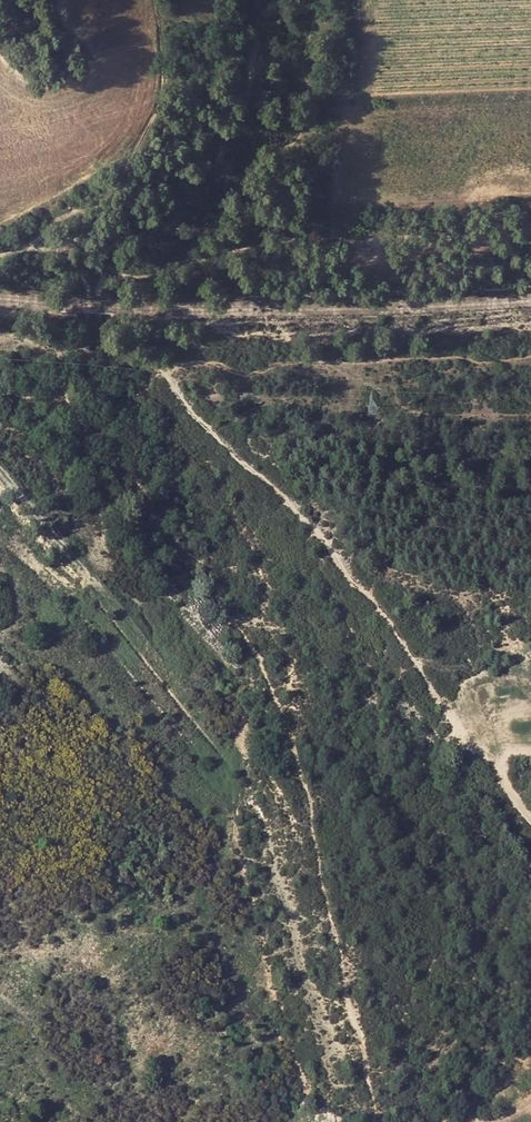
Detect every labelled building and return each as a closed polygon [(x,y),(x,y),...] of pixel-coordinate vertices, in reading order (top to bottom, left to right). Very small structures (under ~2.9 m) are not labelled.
[(498,214),(499,224),(518,222),(517,211),(498,214)]
